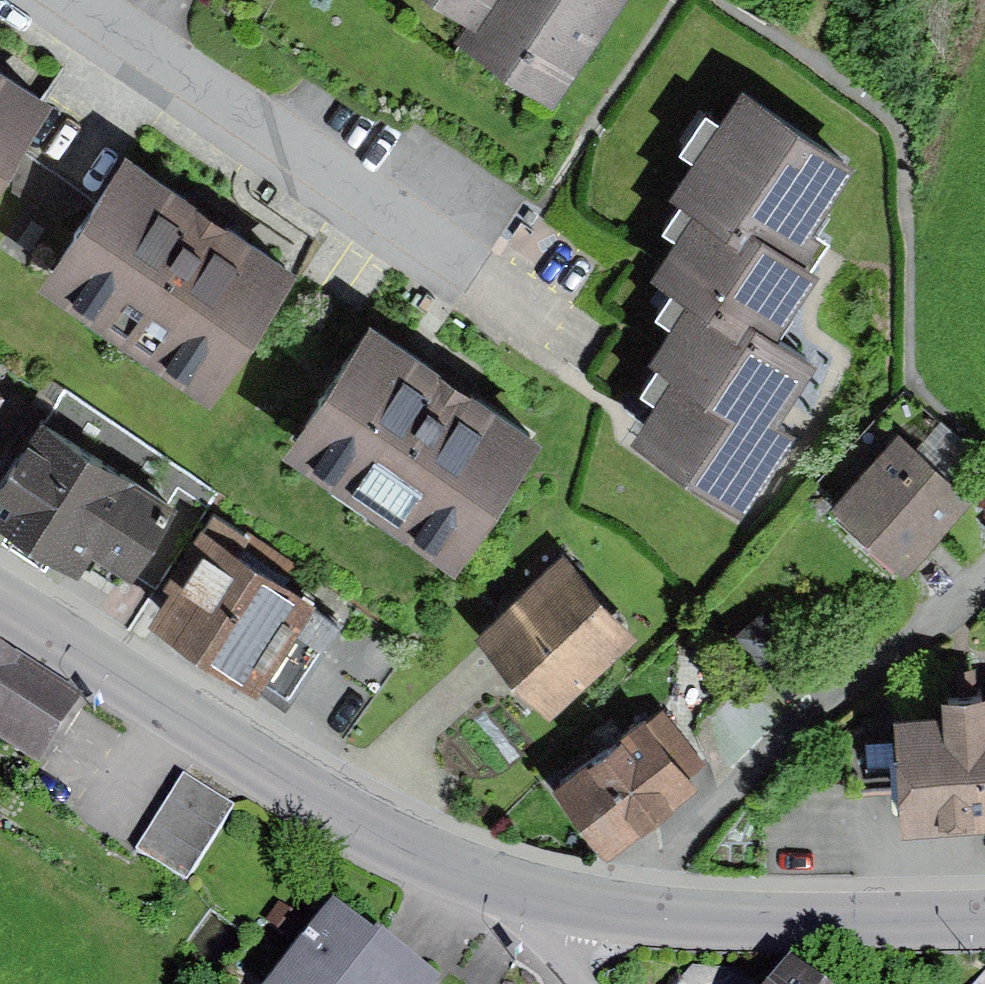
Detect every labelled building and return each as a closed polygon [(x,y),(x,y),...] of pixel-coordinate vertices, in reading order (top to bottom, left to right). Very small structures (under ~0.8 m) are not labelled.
[(470,2),(459,18),(555,83),(612,0),(467,0),(470,2)] [(0,45),(0,146),(47,76),(0,45)] [(693,272),(770,323),(819,251),(803,240),(865,147),(744,67),(670,179),(696,196),(660,250),(693,272)] [(292,250),(126,135),(39,260),(205,375),(292,250)] [(770,323),(693,272),(646,337),(672,356),(631,413),(738,490),(793,414),(774,400),(809,351),(770,323)] [(539,416),(369,299),(283,424),(453,541),(539,416)] [(40,394),(0,454),(0,503),(77,554),(91,534),(157,578),(217,489),(62,386),(52,402),(40,394)] [(973,489),(900,422),(830,497),(902,564),(973,489)] [(314,585),(290,569),(297,559),(214,503),(149,600),(245,664),(239,672),(285,703),(344,616),(312,595),(314,585)] [(564,541),(477,619),(549,700),(636,622),(564,541)] [(764,608),(736,632),(760,659),(787,635),(764,608)] [(0,641),(0,740),(34,762),(79,692),(0,641)] [(897,696),(898,718),(860,720),(838,742),(841,793),(897,789),(898,806),(984,800),(984,668),(940,671),(942,693),(897,696)] [(662,701),(650,710),(692,767),(704,758),(662,701)] [(644,703),(552,772),(606,843),(698,774),(692,767),(650,710),(644,703)] [(234,804),(183,772),(137,847),(187,879),(234,804)] [(332,896),(265,983),(433,983),(438,977),(332,896)] [(790,954),(765,983),(827,983),(790,954)]
